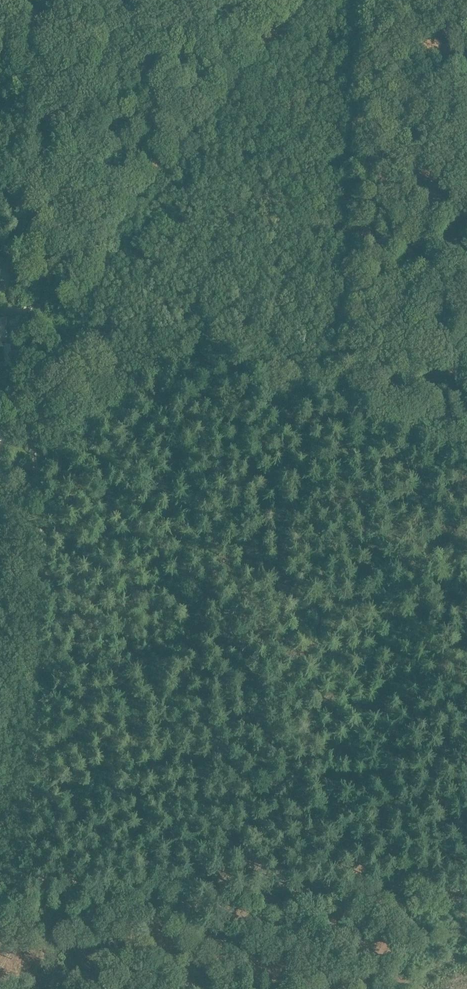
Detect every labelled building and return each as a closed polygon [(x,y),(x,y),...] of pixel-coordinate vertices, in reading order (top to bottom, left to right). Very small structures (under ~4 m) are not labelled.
[(4,345),(5,364),(15,364),(15,344),(4,345)]
